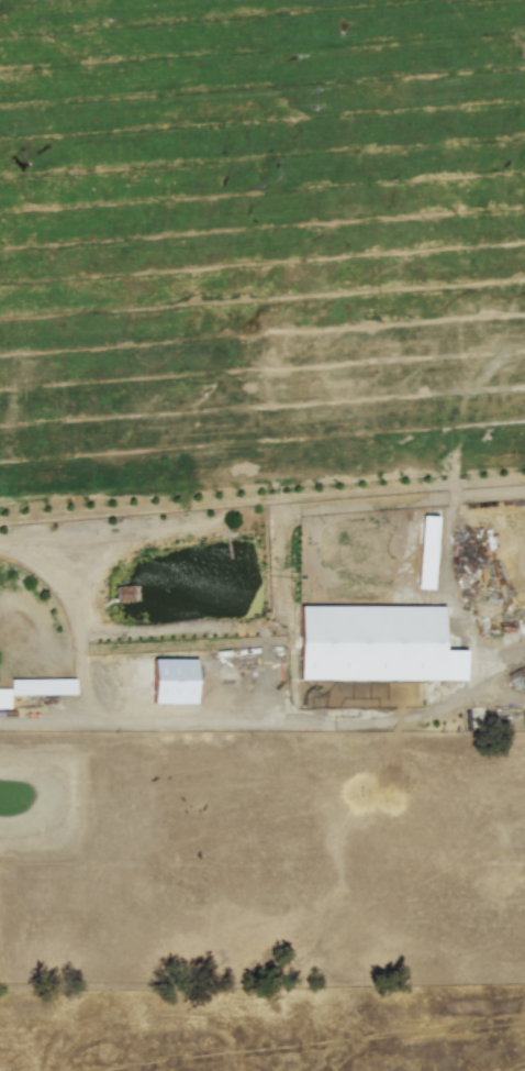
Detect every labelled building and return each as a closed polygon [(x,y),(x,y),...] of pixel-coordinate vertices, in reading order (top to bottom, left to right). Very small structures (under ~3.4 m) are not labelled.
[(434,516),(420,516),(415,588),(431,588),(434,516)] [(463,680),(463,650),(442,650),(443,607),(299,605),(298,678),(463,680)] [(166,696),(197,696),(198,655),(167,654),(166,696)] [(9,678),(9,694),(75,693),(74,678),(9,678)] [(9,708),(9,689),(0,689),(0,708),(9,708)]
